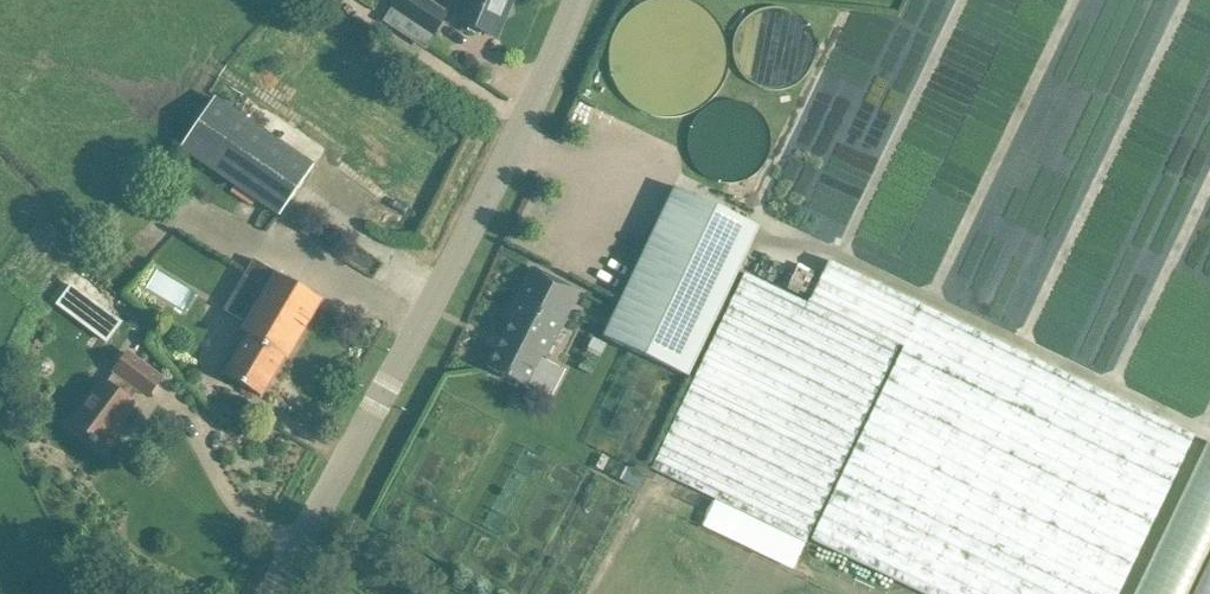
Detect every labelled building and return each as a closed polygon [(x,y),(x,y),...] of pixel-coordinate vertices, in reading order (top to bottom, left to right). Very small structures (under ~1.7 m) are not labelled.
[(426,2),(423,0),(398,0),(393,8),(386,20),(426,46),(446,14),(426,2)] [(454,20),(492,36),(506,2),(510,4),(512,0),(463,0),(454,20)] [(313,167),(293,153),(214,99),(181,147),(280,215),(313,167)] [(689,378),(758,230),(672,190),(604,338),(689,378)] [(199,306),(215,281),(166,251),(150,276),(199,306)] [(287,359),(322,301),(253,260),(241,280),(224,310),(252,327),(247,335),(285,358),(287,359)] [(810,306),(745,275),(653,468),(917,593),(1119,593),(1193,438),(830,264),(810,306)] [(548,358),(580,292),(532,268),(508,316),(512,319),(487,368),(528,388),(544,355),(548,358)] [(121,322),(71,285),(55,306),(106,343),(121,322)] [(942,302),(938,315),(956,321),(960,308),(942,302)] [(261,397),(285,358),(247,335),(224,375),(261,397)] [(592,339),(588,348),(601,355),(606,346),(592,339)] [(161,379),(142,365),(127,354),(114,371),(116,372),(107,384),(104,381),(73,423),(92,437),(89,441),(102,450),(115,433),(112,431),(133,403),(130,401),(138,390),(148,397),(161,379)] [(630,469),(624,482),(638,489),(644,476),(630,469)] [(1195,519),(1160,593),(1192,593),(1205,564),(1192,558),(1208,524),(1195,519)]
